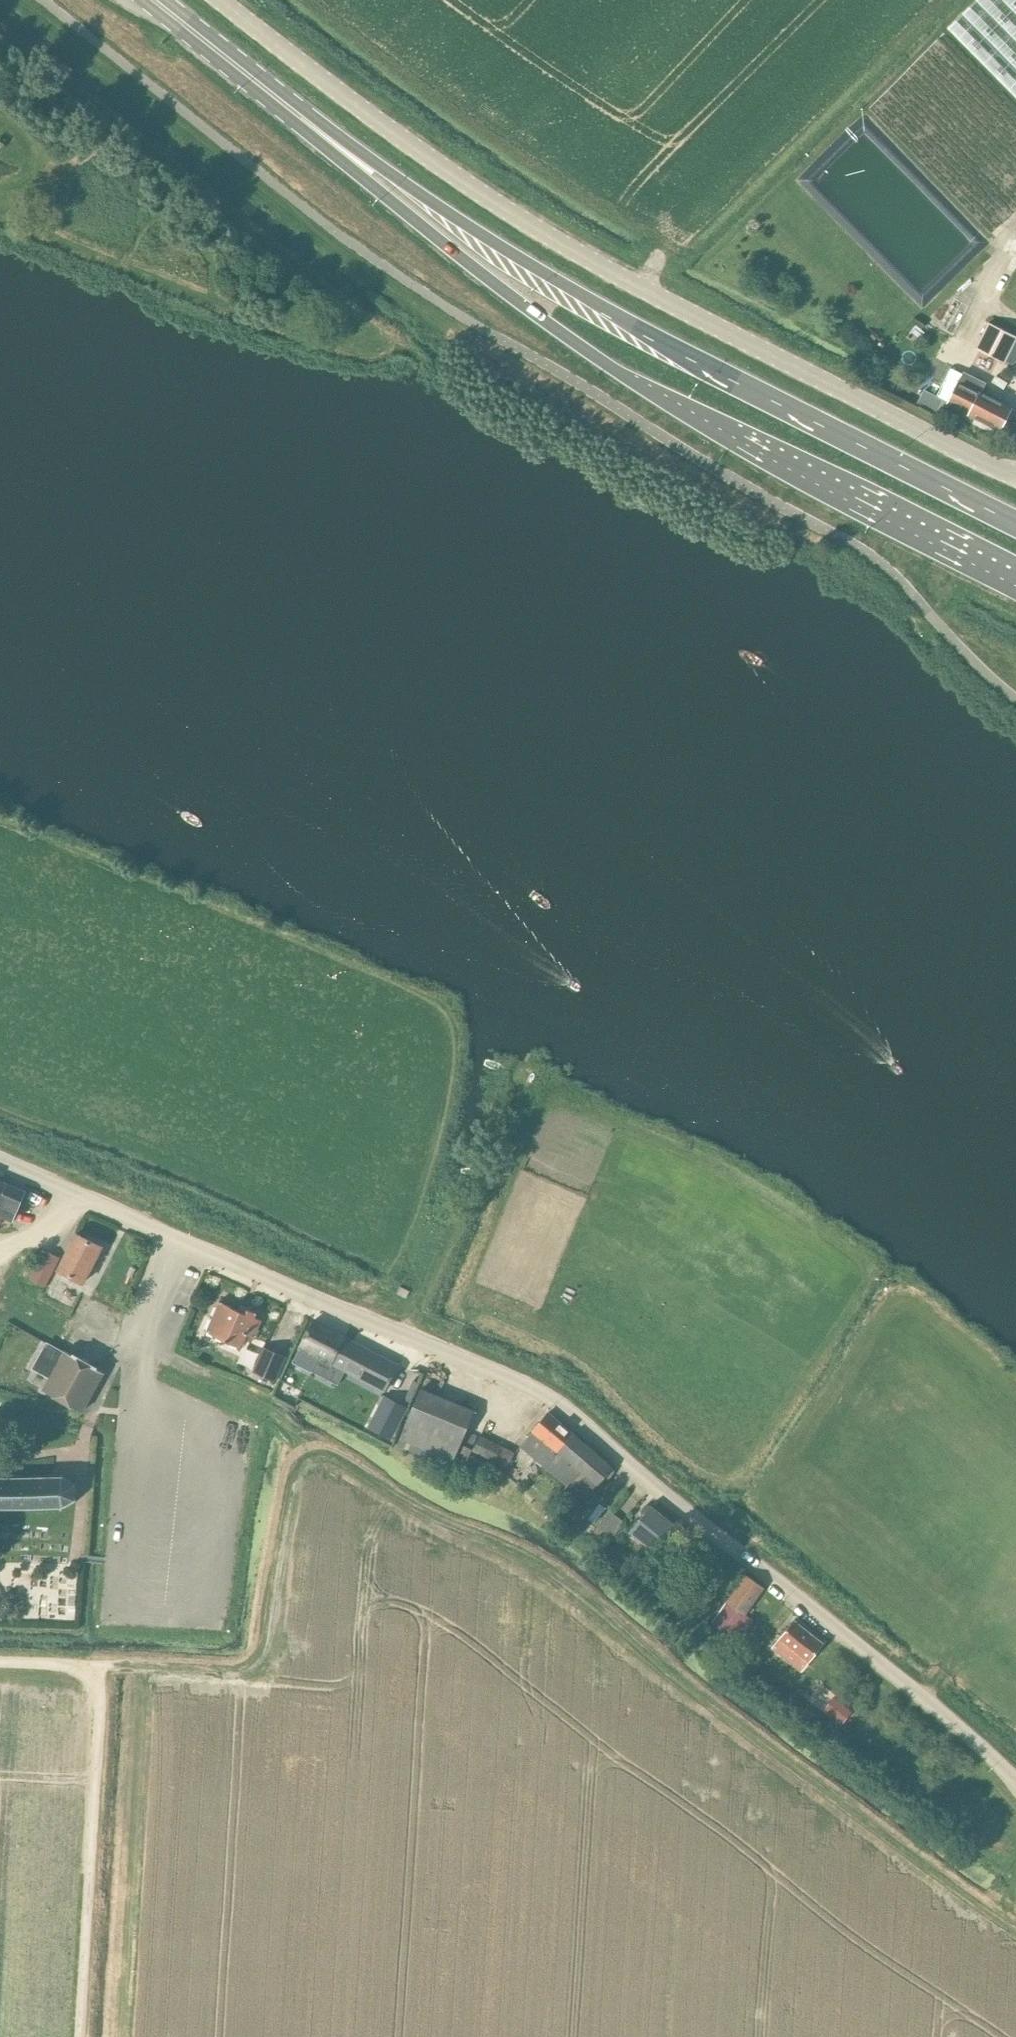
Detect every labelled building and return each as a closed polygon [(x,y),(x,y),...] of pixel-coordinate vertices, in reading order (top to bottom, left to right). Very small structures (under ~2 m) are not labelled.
[(948,29),(1015,98),(1015,0),(978,0),(948,29)] [(1015,342),(1015,339),(988,326),(976,351),(1005,365),(1015,342)] [(998,433),(1011,408),(981,392),(986,383),(963,371),(958,382),(946,405),(967,416),(966,417),(998,433)] [(924,390),(917,403),(935,412),(941,400),(936,397),(936,396),(924,390)] [(26,1191),(7,1184),(0,1181),(0,1215),(13,1221),(26,1191)] [(83,1283),(101,1247),(76,1235),(59,1271),(83,1283)] [(42,1254),(31,1278),(44,1285),(45,1286),(57,1262),(59,1259),(44,1251),(42,1254)] [(406,1298),(409,1291),(399,1286),(396,1293),(406,1298)] [(238,1308),(221,1300),(208,1331),(243,1346),(248,1336),(253,1338),(261,1320),(255,1317),(257,1312),(239,1305),(238,1308)] [(384,1391),(398,1364),(314,1321),(300,1348),(384,1391)] [(47,1344),(34,1369),(50,1377),(43,1391),(84,1412),(104,1373),(101,1371),(63,1351),(62,1352),(47,1344)] [(275,1382),(287,1356),(264,1346),(254,1372),(275,1382)] [(451,1466),(466,1429),(473,1410),(470,1409),(421,1389),(415,1404),(398,1445),(451,1466)] [(382,1396),(368,1426),(393,1438),(407,1408),(382,1396)] [(570,1525),(589,1501),(587,1500),(614,1466),(548,1413),(521,1447),(567,1485),(549,1508),(570,1525)] [(500,1484),(515,1452),(510,1449),(480,1435),(459,1478),(481,1488),(486,1476),(500,1484)] [(76,1484),(62,1476),(0,1477),(0,1507),(62,1507),(75,1500),(76,1484)] [(656,1552),(667,1538),(676,1526),(650,1505),(642,1516),(630,1531),(656,1552)] [(698,1594),(708,1583),(688,1567),(679,1579),(698,1594)] [(739,1642),(754,1620),(746,1615),(764,1589),(765,1588),(745,1574),(744,1576),(711,1623),(739,1642)] [(802,1670),(823,1644),(794,1621),(773,1647),(802,1670)] [(842,1725),(854,1709),(817,1679),(804,1695),(842,1725)]
